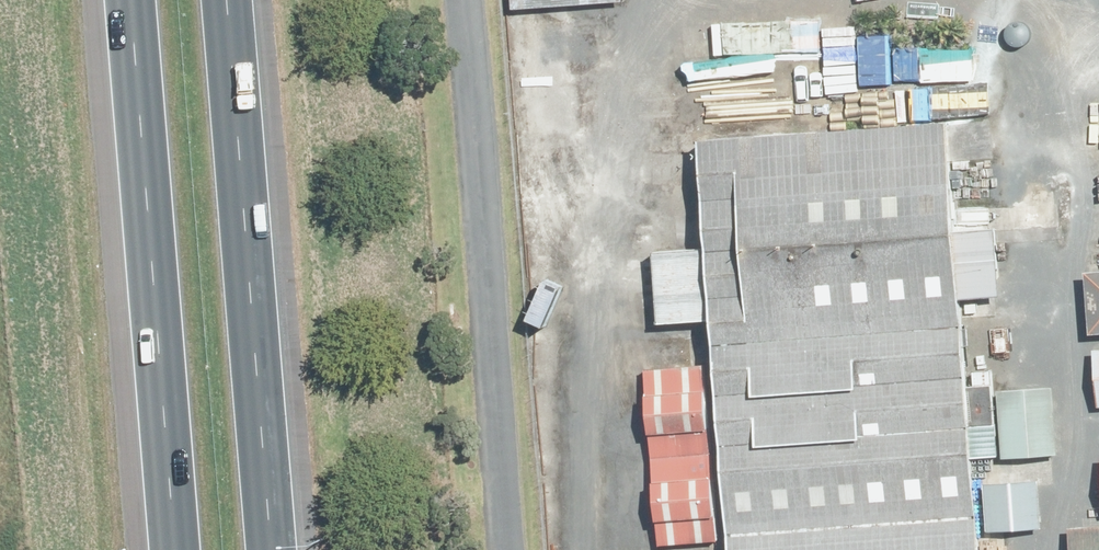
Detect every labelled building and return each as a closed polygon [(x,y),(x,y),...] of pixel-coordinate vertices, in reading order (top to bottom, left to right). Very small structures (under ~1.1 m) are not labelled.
[(518,26),(618,18),(617,0),(516,0),(518,26)] [(704,31),(710,102),(812,94),(806,23),(704,31)] [(939,130),(695,148),(701,242),(707,323),(714,406),(720,469),(726,549),(971,549),(939,130)] [(657,327),(707,323),(701,242),(651,245),(657,327)] [(1075,411),(1093,410),(1098,410),(1098,245),(1069,246),(1075,411)] [(633,476),(720,469),(714,406),(628,414),(633,476)] [(1046,515),(1049,549),(1098,549),(1098,512),(1046,515)]
